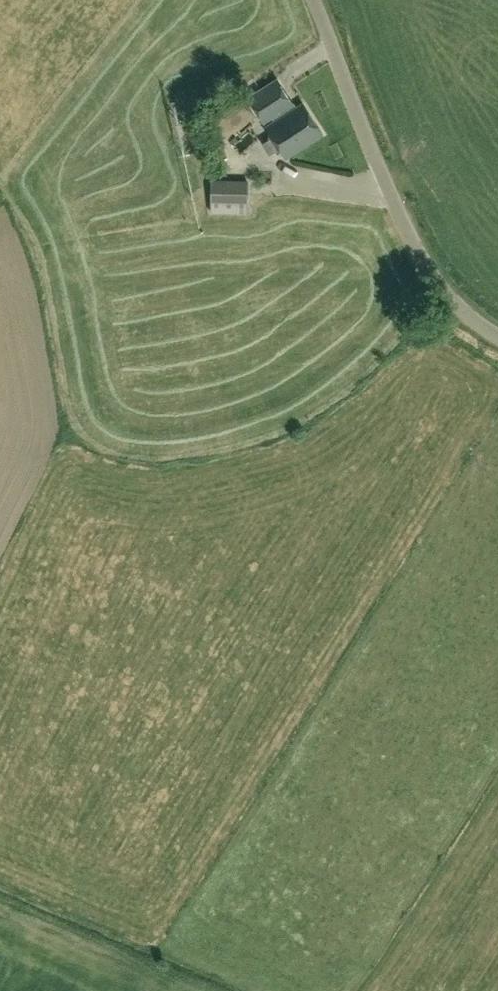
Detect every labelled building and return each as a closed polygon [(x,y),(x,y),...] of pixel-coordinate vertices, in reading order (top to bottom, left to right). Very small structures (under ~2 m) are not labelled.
[(265,123),(273,117),(280,113),(282,117),(268,127),(288,157),(324,133),(303,103),(295,109),(292,104),(294,103),(277,78),(248,98),(265,123)] [(213,145),(218,161),(227,158),(223,142),(213,145)] [(205,172),(228,172),(228,164),(205,164),(205,172)] [(211,196),(210,211),(249,212),(249,197),(250,179),(212,178),(211,196)]
